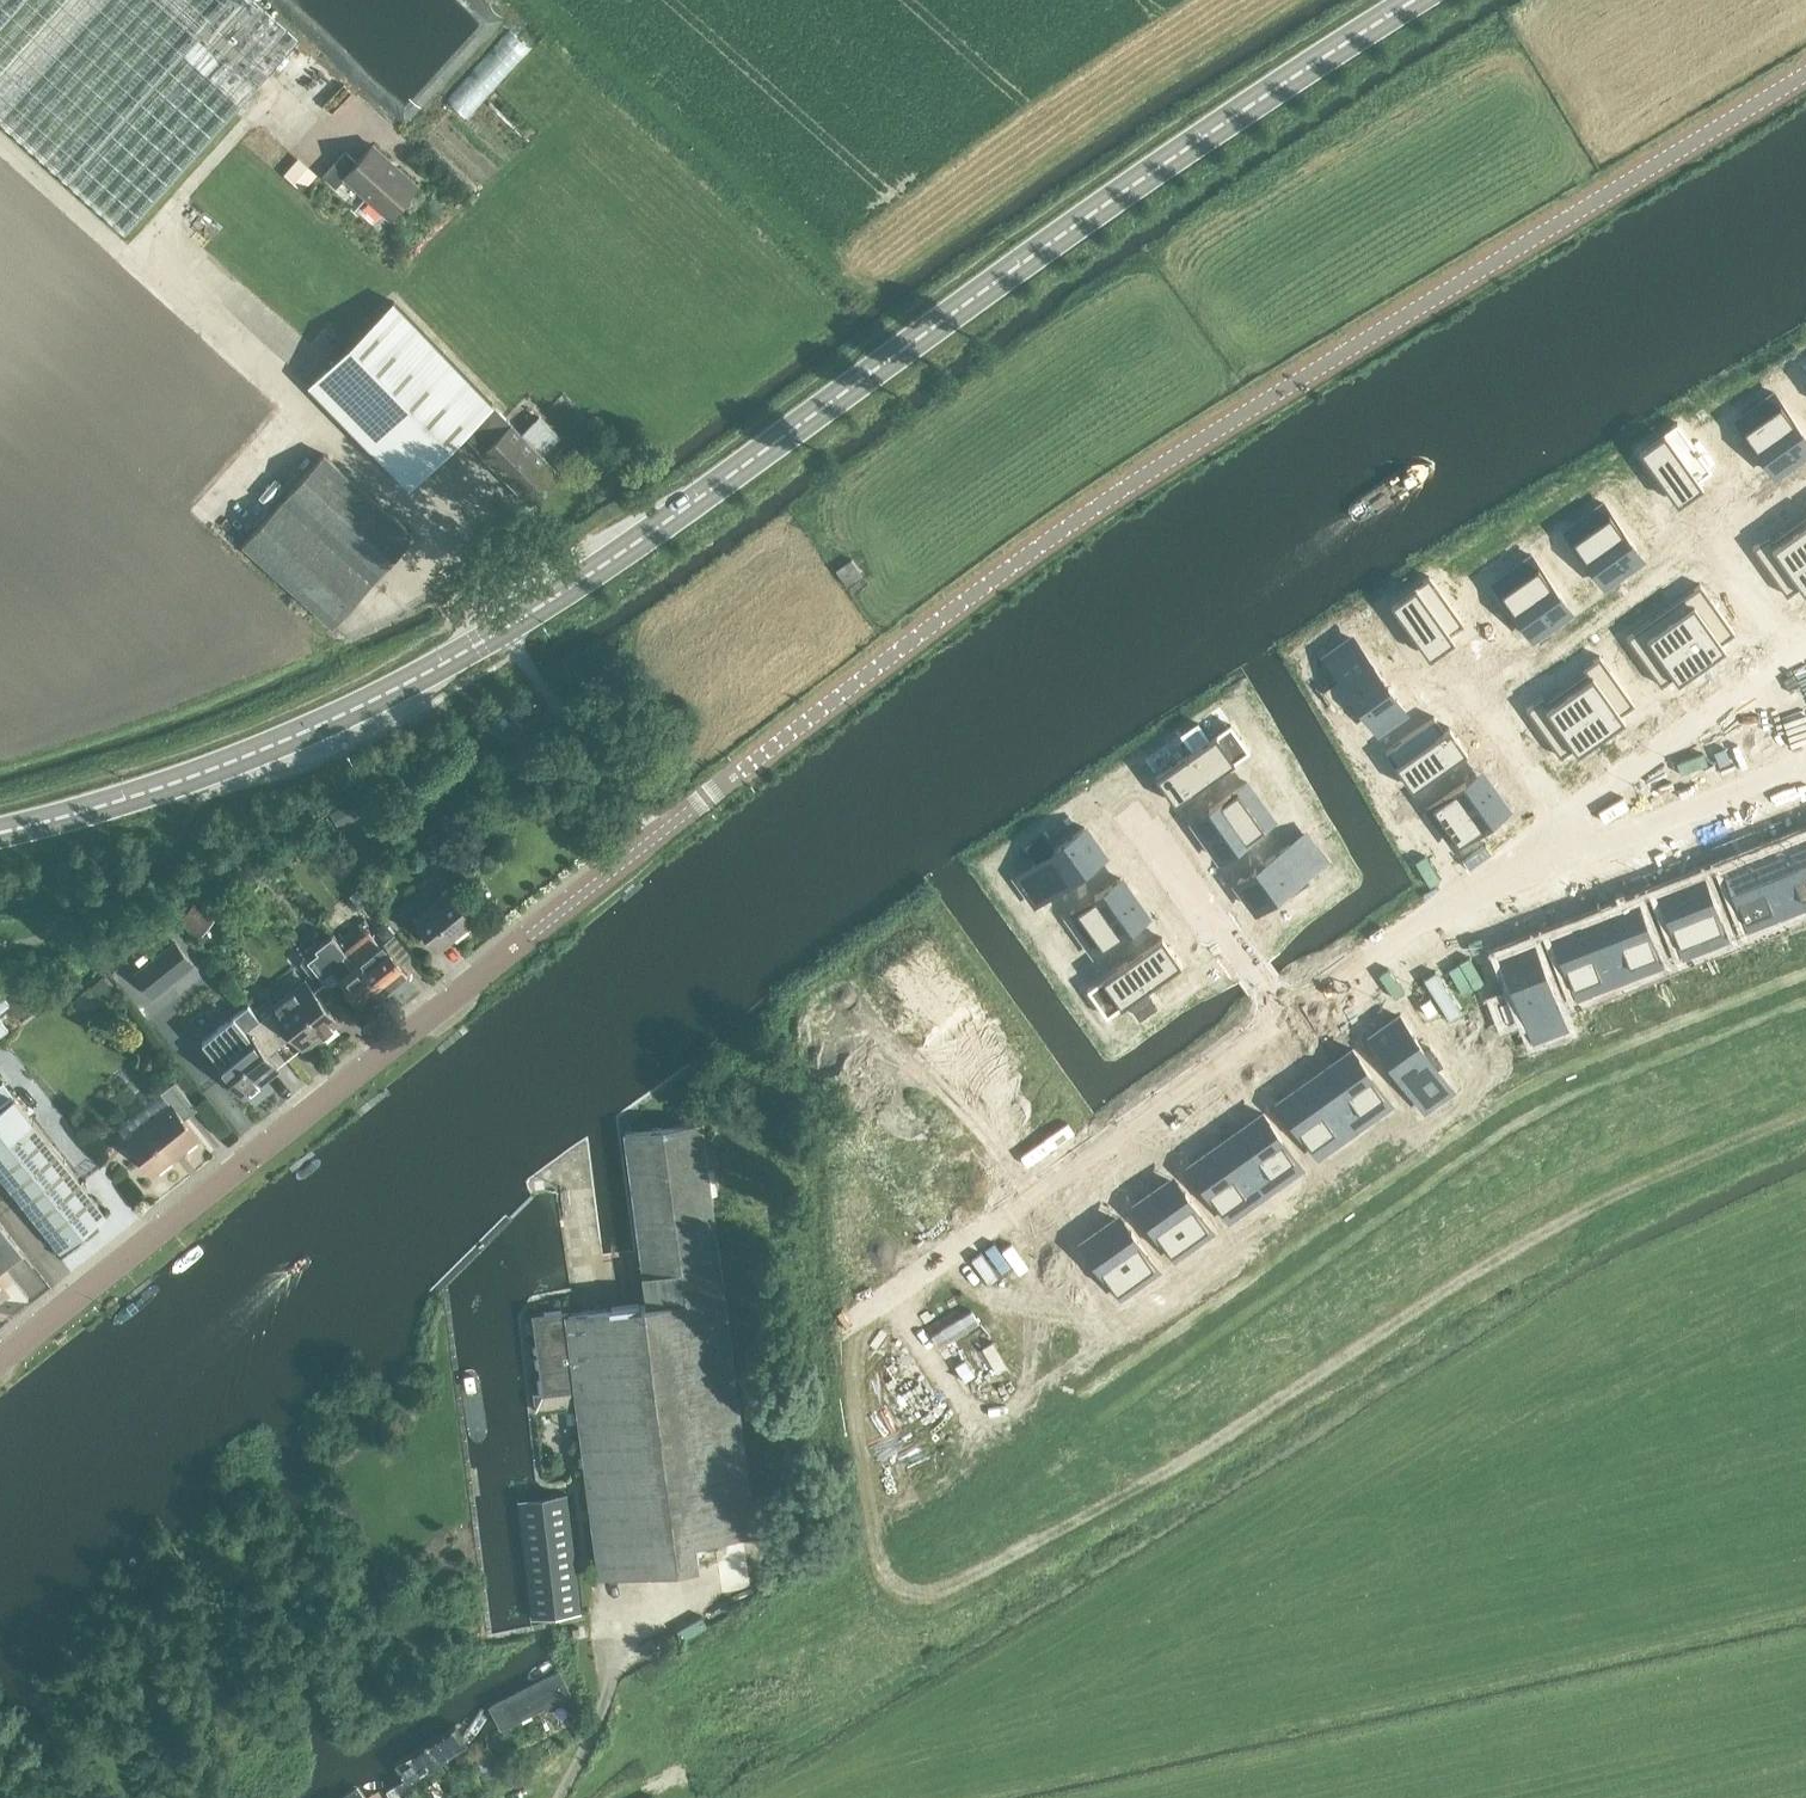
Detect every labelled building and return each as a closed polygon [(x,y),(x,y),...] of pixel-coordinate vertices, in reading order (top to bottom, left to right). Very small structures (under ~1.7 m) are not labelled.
[(67,182),(211,22),(234,42),(236,40),(262,10),(251,0),(0,0),(0,121),(67,182)] [(211,22),(67,182),(125,232),(271,71),(236,40),(234,42),(211,22)] [(449,95),(469,114),(533,44),(513,25),(449,95)] [(374,142),(357,160),(343,177),(390,218),(420,183),(374,142)] [(336,186),(343,177),(357,160),(346,149),(323,174),(336,186)] [(298,153),(286,171),(307,185),(319,167),(298,153)] [(408,486),(464,433),(529,501),(559,473),(541,454),(558,437),(539,417),(521,433),(493,404),(493,403),(394,299),(308,381),(408,486)] [(1740,424),(1756,447),(1775,474),(1800,456),(1795,449),(1805,442),(1805,438),(1801,431),(1802,431),(1775,392),(1769,397),(1759,404),(1762,409),(1740,424)] [(1672,427),(1641,449),(1661,477),(1660,477),(1678,503),(1693,493),(1692,492),(1702,485),(1698,479),(1710,471),(1713,470),(1678,421),(1672,426),(1672,427)] [(325,455),(245,542),(333,623),(415,534),(325,455)] [(1592,519),(1570,535),(1586,557),(1585,558),(1604,584),(1629,566),(1625,560),(1637,551),(1631,541),(1604,502),(1598,507),(1599,507),(1588,515),(1592,519)] [(1793,526),(1805,543),(1805,517),(1793,526)] [(1753,547),(1787,595),(1789,594),(1789,593),(1801,585),(1805,590),(1805,543),(1793,526),(1773,541),(1769,536),(1760,543),(1759,542),(1753,547)] [(1520,572),(1498,587),(1514,610),(1532,637),(1558,619),(1553,612),(1565,603),(1559,594),(1559,593),(1532,555),(1526,559),(1527,560),(1516,567),(1520,572)] [(1424,580),(1393,603),(1413,631),(1412,631),(1430,657),(1445,646),(1453,640),(1449,634),(1462,625),(1464,624),(1430,575),(1424,580)] [(1695,589),(1664,611),(1702,664),(1709,659),(1725,647),(1721,642),(1733,633),(1733,634),(1735,632),(1701,584),(1694,588),(1695,589)] [(1633,632),(1627,636),(1661,685),(1663,683),(1675,674),(1679,680),(1684,676),(1684,677),(1702,664),(1664,611),(1634,633),(1633,632)] [(1346,612),(1339,617),(1344,625),(1351,620),(1346,612)] [(1341,677),(1325,689),(1337,705),(1353,694),(1378,729),(1405,709),(1365,652),(1364,653),(1353,638),(1327,656),(1338,671),(1337,672),(1341,677)] [(1588,672),(1567,687),(1602,736),(1609,731),(1609,730),(1625,719),(1620,713),(1632,704),(1633,705),(1635,704),(1600,655),(1594,660),(1594,661),(1585,667),(1588,672)] [(1533,703),(1527,708),(1561,756),(1563,755),(1563,754),(1574,746),(1579,751),(1584,748),(1602,736),(1567,687),(1546,702),(1543,697),(1533,704),(1533,703)] [(1365,716),(1349,727),(1359,741),(1375,730),(1365,716)] [(1435,716),(1386,750),(1391,756),(1414,787),(1442,768),(1468,750),(1457,735),(1457,736),(1450,726),(1444,730),(1436,719),(1436,718),(1435,716)] [(1193,749),(1157,776),(1166,789),(1167,789),(1176,802),(1211,777),(1211,778),(1251,750),(1242,738),(1241,738),(1231,723),(1210,738),(1199,721),(1182,733),(1193,749)] [(1466,781),(1428,808),(1432,814),(1440,824),(1444,821),(1460,843),(1482,827),(1483,827),(1509,808),(1491,783),(1485,788),(1476,775),(1467,782),(1466,781)] [(1210,809),(1201,816),(1209,828),(1203,833),(1221,859),(1247,840),(1247,839),(1269,823),(1254,802),(1259,798),(1252,788),(1252,787),(1248,781),(1209,809),(1210,809)] [(1104,785),(1090,795),(1104,814),(1117,804),(1104,785)] [(1033,865),(1018,876),(1036,902),(1051,891),(1052,892),(1105,854),(1085,826),(1054,848),(1043,832),(1027,844),(1038,860),(1032,864),(1033,865)] [(1290,843),(1237,882),(1257,909),(1288,886),(1292,891),(1308,880),(1304,874),(1325,859),(1305,833),(1291,844),(1290,843)] [(1770,859),(1791,913),(1797,911),(1796,911),(1805,907),(1805,901),(1805,836),(1781,846),(1784,853),(1770,859)] [(1754,856),(1725,868),(1737,898),(1738,898),(1748,924),(1773,914),(1775,919),(1786,915),(1791,913),(1770,859),(1757,864),(1754,856)] [(1095,897),(1073,913),(1088,934),(1084,938),(1091,948),(1090,948),(1094,954),(1133,926),(1132,926),(1141,919),(1132,906),(1139,902),(1121,877),(1095,896),(1095,897)] [(1688,882),(1660,893),(1672,923),(1680,944),(1705,934),(1709,945),(1721,940),(1721,941),(1728,938),(1711,894),(1710,895),(1706,884),(1691,890),(1688,882)] [(438,950),(473,923),(448,891),(413,917),(438,950)] [(197,897),(183,914),(204,930),(217,913),(197,897)] [(1612,921),(1599,926),(1620,980),(1625,978),(1636,973),(1634,968),(1659,958),(1649,932),(1650,932),(1638,902),(1609,913),(1612,921)] [(1264,911),(1245,925),(1266,954),(1280,943),(1285,939),(1284,937),(1264,911)] [(1582,924),(1554,935),(1565,965),(1566,965),(1576,990),(1601,981),(1603,986),(1615,982),(1620,980),(1599,926),(1585,931),(1582,924)] [(346,952),(332,935),(315,947),(318,951),(307,959),(322,978),(334,968),(366,1006),(384,992),(360,963),(353,969),(344,956),(347,954),(346,952)] [(1128,960),(1088,988),(1107,1015),(1128,999),(1140,1016),(1157,1005),(1145,989),(1182,962),(1169,945),(1162,936),(1128,961),(1128,960)] [(175,940),(133,973),(153,996),(193,964),(175,940)] [(361,940),(346,952),(347,954),(344,956),(353,969),(360,963),(384,992),(407,973),(381,941),(369,951),(361,940)] [(1515,996),(1499,1002),(1506,1021),(1522,1015),(1525,1013),(1527,1020),(1528,1020),(1535,1037),(1565,1025),(1558,1008),(1559,1008),(1533,943),(1502,955),(1517,995),(1515,996)] [(270,1004),(257,1014),(280,1043),(293,1034),(305,1048),(337,1022),(307,985),(275,1010),(270,1004)] [(13,999),(4,987),(0,990),(0,1008),(13,999)] [(185,1002),(202,1030),(226,1016),(209,987),(185,1002)] [(267,1054),(280,1043),(257,1014),(243,1025),(248,1032),(215,1057),(245,1095),(278,1069),(267,1054)] [(1400,1016),(1373,1035),(1414,1092),(1425,1107),(1451,1088),(1440,1073),(1441,1073),(1437,1067),(1439,1065),(1442,1063),(1430,1047),(1427,1049),(1425,1051),(1400,1016)] [(1333,1074),(1321,1082),(1355,1130),(1359,1127),(1359,1126),(1369,1119),(1366,1114),(1388,1099),(1371,1076),(1372,1076),(1353,1049),(1328,1067),(1333,1074)] [(180,1113),(193,1102),(175,1079),(160,1090),(171,1104),(127,1139),(154,1173),(198,1137),(180,1113)] [(1305,1084),(1280,1102),(1298,1128),(1299,1127),(1312,1145),(1334,1130),(1340,1139),(1350,1132),(1351,1133),(1355,1130),(1321,1082),(1309,1091),(1305,1084)] [(0,1113),(0,1173),(60,1250),(106,1214),(17,1100),(0,1113)] [(1244,1137),(1232,1146),(1266,1193),(1270,1190),(1280,1182),(1277,1178),(1298,1163),(1282,1140),(1283,1140),(1264,1113),(1239,1131),(1244,1137)] [(647,1296),(724,1287),(703,1121),(626,1130),(647,1296)] [(1215,1148),(1190,1166),(1209,1192),(1210,1191),(1226,1214),(1247,1198),(1251,1203),(1261,1196),(1266,1193),(1232,1146),(1220,1154),(1215,1148)] [(1162,1186),(1136,1204),(1155,1230),(1156,1230),(1172,1252),(1193,1237),(1197,1241),(1207,1234),(1207,1235),(1213,1231),(1186,1192),(1185,1193),(1179,1184),(1166,1193),(1162,1186)] [(1108,1225),(1082,1242),(1101,1269),(1102,1268),(1118,1291),(1139,1275),(1143,1280),(1153,1273),(1159,1269),(1132,1231),(1131,1232),(1125,1222),(1112,1231),(1108,1225)] [(24,1253),(0,1223),(0,1272),(24,1253)] [(726,1292),(568,1312),(577,1385),(579,1404),(600,1573),(700,1561),(697,1537),(756,1530),(726,1292)] [(975,1305),(934,1329),(941,1341),(981,1317),(975,1305)] [(567,1309),(534,1313),(543,1389),(534,1390),(536,1409),(579,1404),(577,1385),(568,1312),(567,1309)] [(534,1616),(582,1610),(568,1493),(520,1498),(534,1616)] [(571,1693),(561,1671),(490,1706),(500,1728),(571,1693)] [(466,1746),(455,1725),(410,1749),(421,1770),(466,1746)] [(489,1741),(473,1748),(486,1776),(502,1769),(489,1741)] [(404,1779),(386,1790),(391,1797),(414,1797),(404,1779)] [(356,1784),(335,1797),(364,1797),(356,1784)]
